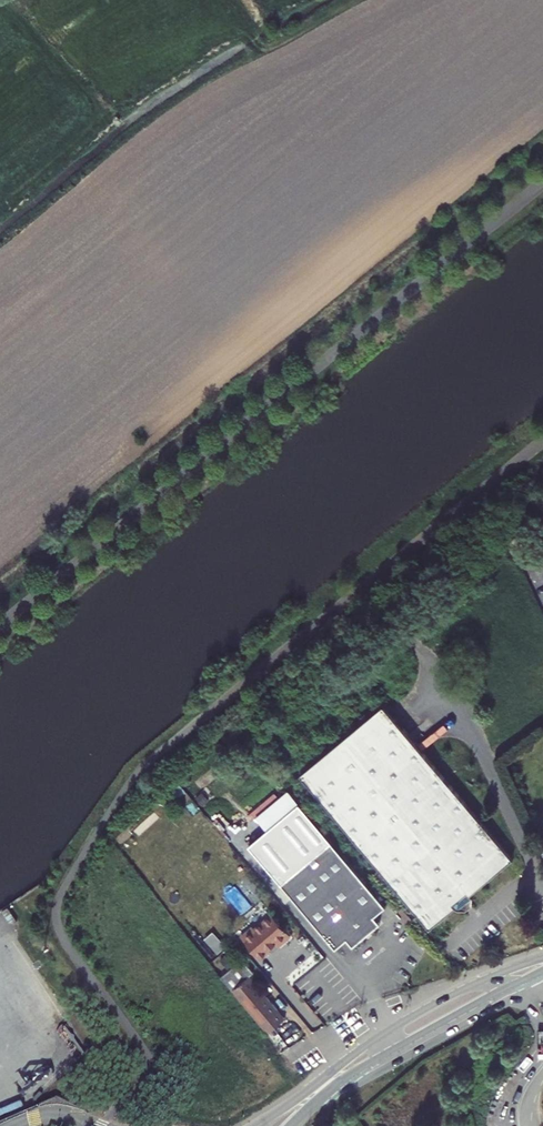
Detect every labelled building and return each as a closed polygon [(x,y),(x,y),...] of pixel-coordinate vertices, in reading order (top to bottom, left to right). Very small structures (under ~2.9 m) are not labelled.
[(308,773),(438,927),(462,907),(465,909),(469,910),(473,909),(476,907),(479,903),(480,900),(480,896),(478,892),(520,856),(390,703),(308,773)] [(296,805),(246,847),(334,949),(345,940),(352,948),(379,925),(372,916),(384,906),(296,805)] [(394,883),(386,873),(381,877),(390,887),(394,883)] [(259,931),(256,927),(245,935),(265,959),(274,951),(273,950),(280,945),(284,949),(296,940),(277,917),(259,931)] [(213,931),(204,938),(217,953),(226,945),(213,931)] [(289,1018),(254,975),(258,972),(247,957),(226,976),(273,1031),(289,1018)]
